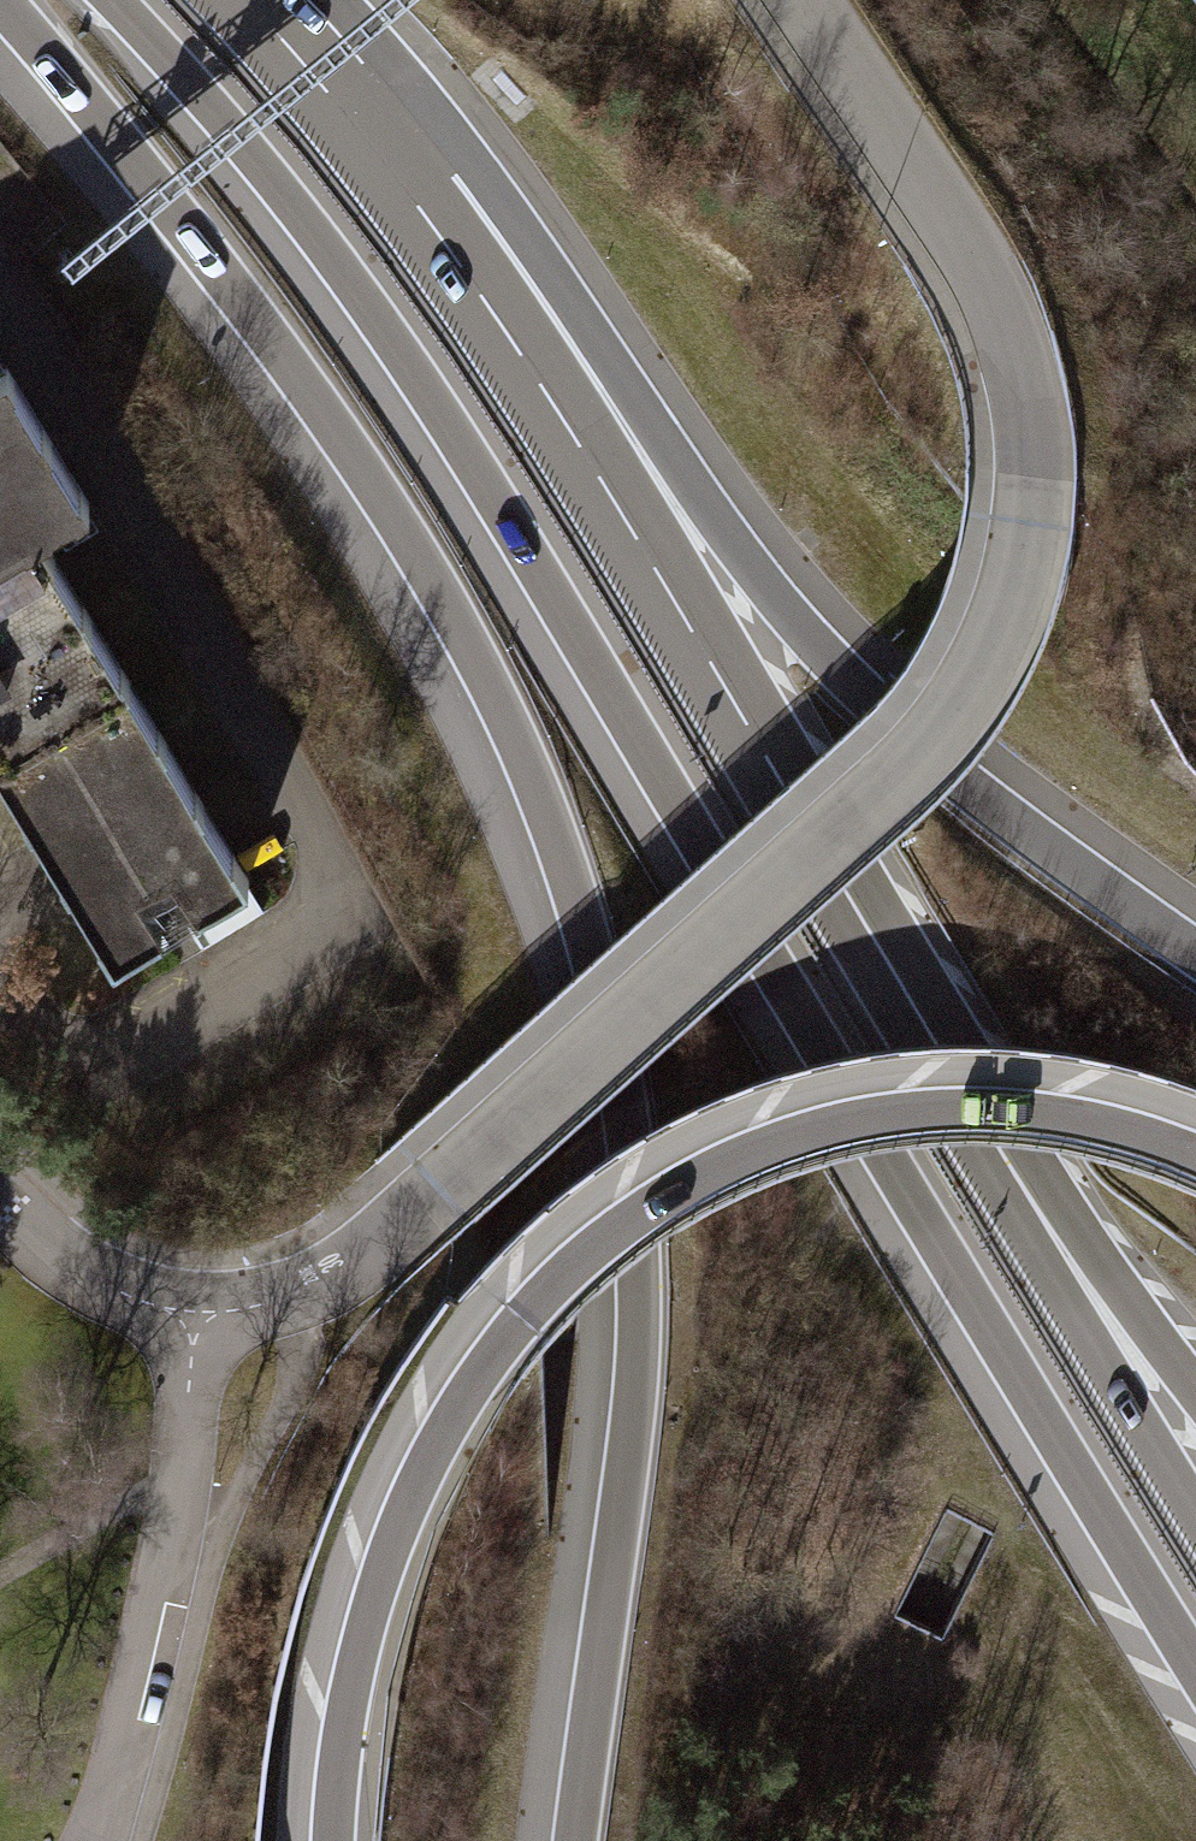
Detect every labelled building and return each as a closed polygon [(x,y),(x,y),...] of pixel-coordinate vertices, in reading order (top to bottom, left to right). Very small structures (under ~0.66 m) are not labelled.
[(116,953),(254,869),(45,527),(87,502),(0,359),(0,762),(116,953)]
